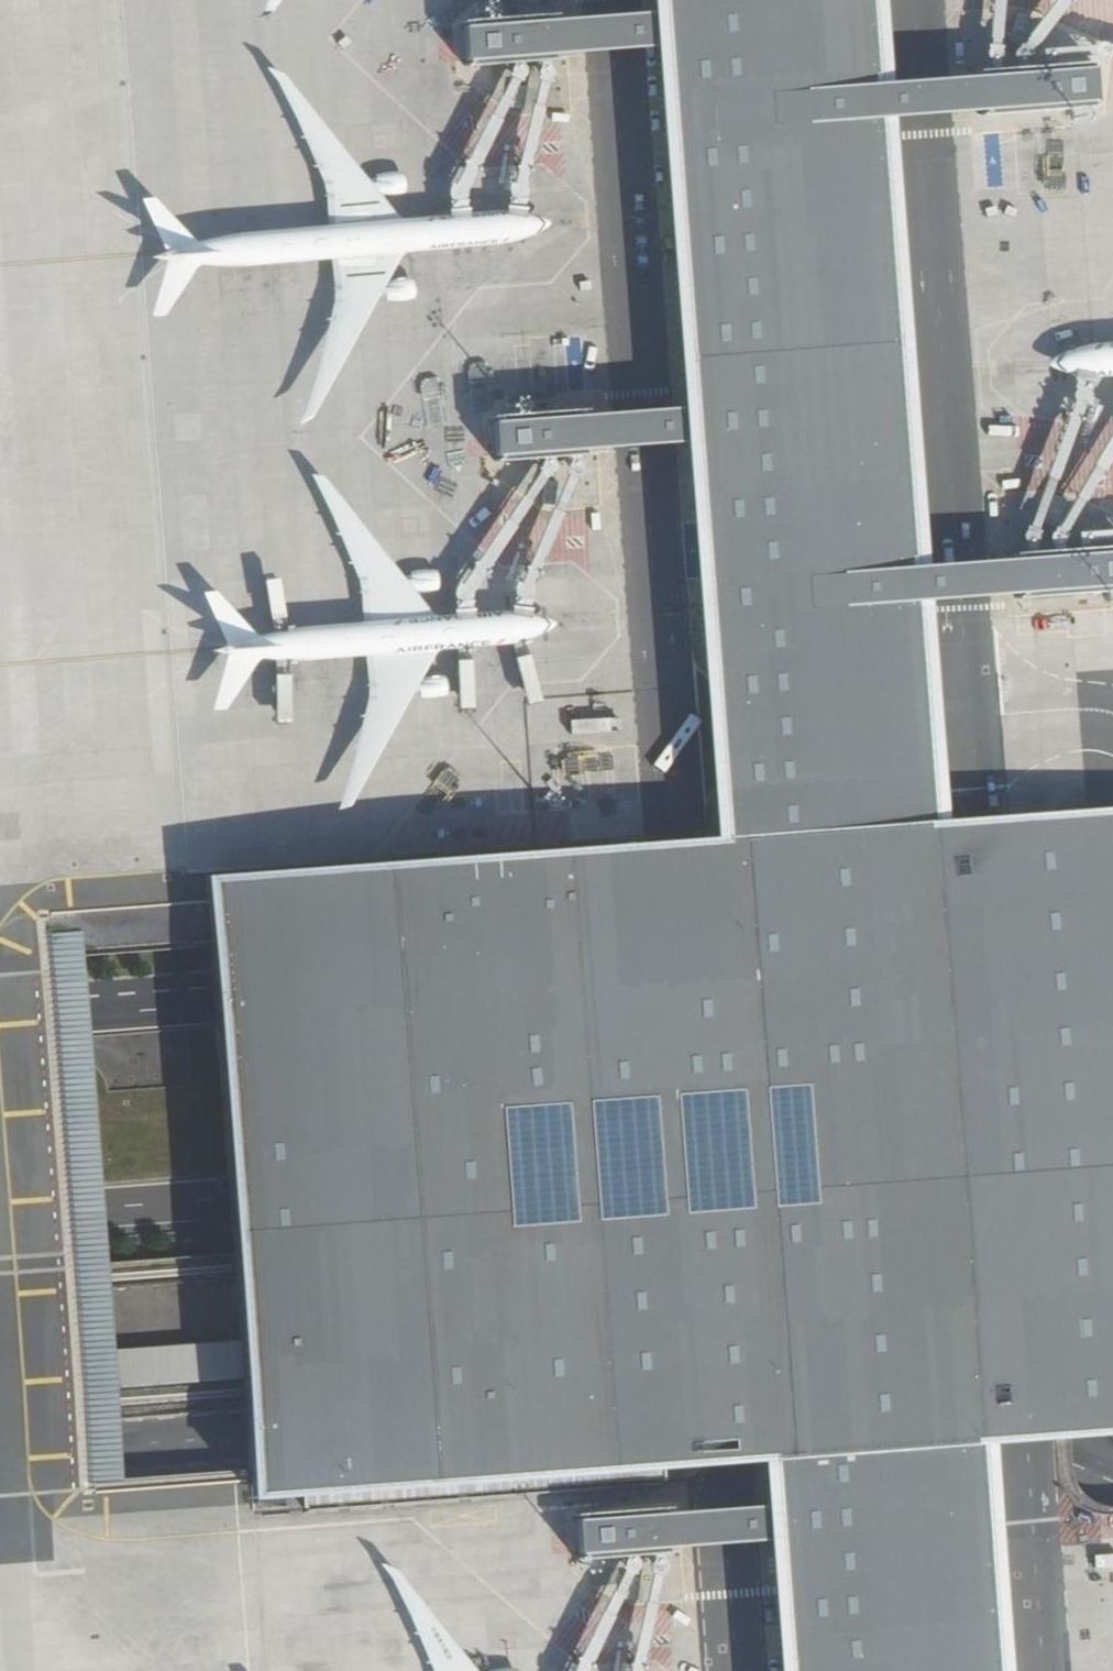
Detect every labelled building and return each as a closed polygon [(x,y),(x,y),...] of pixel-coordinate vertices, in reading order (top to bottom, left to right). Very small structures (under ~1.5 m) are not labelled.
[(1000,1452),(1028,1450),(1110,1440),(1112,1440),(1112,816),(975,825),(953,827),(936,601),(1112,592),(1112,561),(934,575),(899,121),(1102,102),(1099,73),(896,86),(889,0),(665,0),(666,17),(466,32),(468,68),(669,51),(697,402),(485,417),(487,452),(700,439),(732,844),(217,893),(221,945),(223,970),(228,1023),(239,1178),(242,1227),(243,1253),(244,1280),(252,1394),(255,1435),(260,1494),(759,1462),(762,1505),(573,1516),(574,1550),(767,1537),(777,1670),(1016,1670),(1000,1452)]
